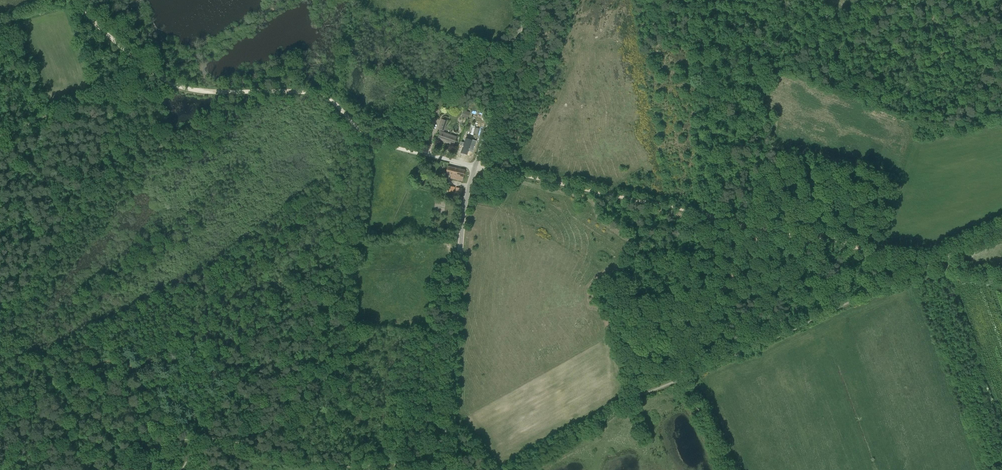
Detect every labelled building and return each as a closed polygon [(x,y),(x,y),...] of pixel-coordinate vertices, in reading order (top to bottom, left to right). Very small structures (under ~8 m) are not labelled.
[(468,119),(470,112),(466,111),(463,110),(461,117),(468,119)] [(443,133),(447,121),(441,119),(437,130),(440,131),(437,139),(447,143),(453,145),(455,137),(443,133)] [(470,133),(477,135),(479,128),(472,127),(470,133)] [(471,143),(465,141),(461,153),(467,155),(470,147),(471,143)] [(447,166),(445,174),(451,175),(450,178),(462,181),(463,178),(465,171),(447,166)]
